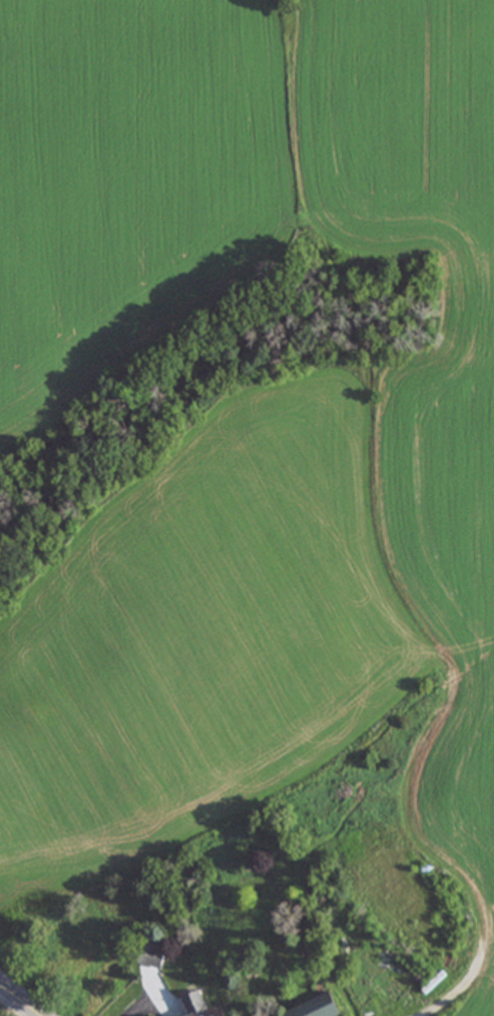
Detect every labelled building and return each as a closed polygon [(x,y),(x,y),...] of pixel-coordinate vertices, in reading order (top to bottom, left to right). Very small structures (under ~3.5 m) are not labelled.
[(162,946),(142,943),(138,964),(159,967),(162,946)] [(177,1000),(183,1015),(209,1015),(200,991),(177,1000)] [(284,1011),(286,1015),(339,1015),(341,1015),(330,991),(284,1011)]
